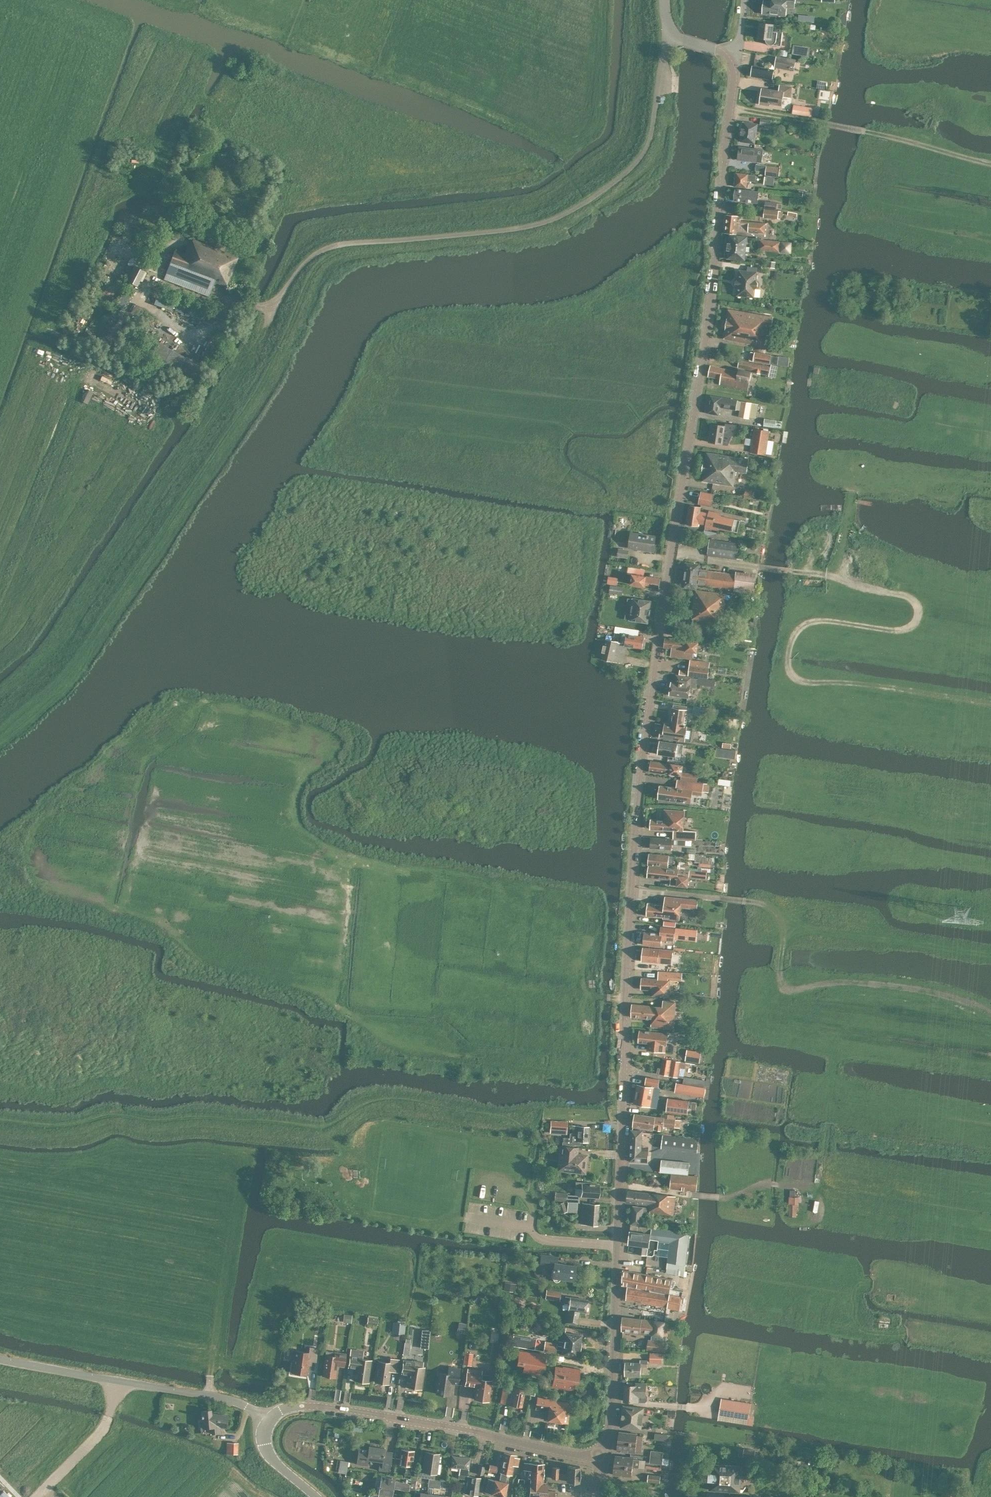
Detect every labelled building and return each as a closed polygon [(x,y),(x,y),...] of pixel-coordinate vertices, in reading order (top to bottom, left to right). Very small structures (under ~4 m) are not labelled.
[(785,15),(787,2),(794,3),(795,0),(763,0),(761,12),(785,15)] [(765,38),(765,39),(765,40),(766,41),(766,42),(781,45),(783,25),(760,22),(758,37),(765,38)] [(795,47),(812,49),(813,39),(797,37),(795,47)] [(774,67),(794,70),(795,59),(776,56),(774,67)] [(751,75),(772,79),(774,69),(752,65),(751,75)] [(759,103),(769,105),(770,103),(781,105),(783,96),(790,97),(791,86),(779,84),(778,90),(761,87),(759,103)] [(797,97),(795,106),(815,110),(816,100),(797,97)] [(740,141),(754,143),(757,123),(743,121),(740,141)] [(788,130),(798,131),(799,122),(789,121),(788,130)] [(737,159),(761,162),(762,155),(756,154),(757,148),(739,146),(737,159)] [(765,174),(778,176),(779,167),(766,165),(765,174)] [(239,170),(230,170),(229,181),(238,182),(239,170)] [(747,173),(736,172),(734,185),(746,187),(747,180),(755,181),(756,174),(747,173)] [(764,183),(773,185),(774,177),(764,176),(764,183)] [(733,199),(757,202),(758,191),(755,190),(747,189),(748,189),(734,188),(733,199)] [(764,207),(776,209),(777,202),(765,200),(764,207)] [(763,216),(777,218),(778,210),(764,208),(763,216)] [(740,220),(741,215),(726,214),(724,232),(736,233),(759,235),(764,236),(766,223),(740,220)] [(727,257),(744,259),(746,247),(747,236),(729,234),(727,257)] [(164,278),(209,295),(214,280),(226,285),(238,256),(192,238),(189,245),(188,245),(185,253),(174,249),(170,261),(164,278)] [(758,249),(790,252),(791,242),(759,239),(758,249)] [(127,279),(137,285),(145,269),(134,264),(127,279)] [(736,294),(754,296),(754,287),(757,285),(757,282),(755,280),(757,267),(748,266),(747,270),(739,269),(738,278),(735,280),(735,283),(737,286),(736,294)] [(116,311),(135,285),(131,282),(111,308),(116,311)] [(723,337),(763,344),(767,325),(771,326),(773,316),(728,308),(723,337)] [(95,320),(107,324),(111,315),(99,310),(95,320)] [(195,345),(188,355),(198,362),(205,353),(195,345)] [(749,360),(770,363),(771,354),(750,351),(749,360)] [(768,376),(775,377),(778,364),(770,363),(770,366),(739,359),(737,366),(750,369),(750,368),(754,369),(754,372),(768,375),(768,376)] [(719,384),(748,389),(751,371),(738,368),(738,371),(710,365),(708,375),(720,378),(719,384)] [(707,412),(718,414),(719,406),(736,409),(737,399),(710,395),(707,412)] [(739,416),(748,417),(751,402),(741,400),(739,416)] [(763,425),(775,426),(776,419),(764,418),(763,425)] [(728,443),(736,424),(732,423),(725,422),(725,425),(711,423),(708,441),(723,443),(723,442),(728,443)] [(750,451),(765,454),(769,430),(753,427),(750,451)] [(704,472),(702,480),(733,485),(735,470),(746,472),(748,458),(706,452),(705,460),(703,460),(702,471),(704,472)] [(739,495),(752,498),(753,490),(740,488),(739,495)] [(698,502),(711,505),(713,493),(701,491),(698,502)] [(688,523),(697,524),(698,522),(705,523),(705,526),(717,529),(717,526),(737,531),(740,519),(720,515),(721,512),(714,511),(714,513),(700,510),(700,506),(691,504),(688,523)] [(628,547),(653,550),(655,535),(630,532),(628,547)] [(707,554),(737,558),(739,542),(709,538),(707,554)] [(735,570),(735,573),(698,568),(699,563),(685,562),(682,586),(695,588),(696,583),(733,588),(733,589),(752,591),(755,573),(735,570)] [(631,573),(630,583),(644,585),(657,588),(659,578),(643,575),(645,569),(631,566),(629,573),(631,573)] [(611,576),(621,578),(622,570),(612,568),(611,576)] [(618,591),(622,592),(622,586),(610,584),(609,592),(617,593),(618,591)] [(692,619),(720,624),(725,593),(695,588),(692,610),(694,611),(692,619)] [(628,619),(647,622),(651,600),(632,597),(628,619)] [(628,633),(629,628),(615,625),(614,632),(619,633),(618,641),(604,638),(601,658),(623,662),(626,645),(642,647),(644,636),(628,633)] [(733,634),(746,638),(748,633),(734,629),(733,634)] [(670,656),(692,658),(693,655),(696,655),(697,651),(699,641),(665,636),(663,647),(671,648),(670,656)] [(688,674),(707,677),(709,664),(689,662),(688,674)] [(669,694),(688,697),(689,686),(696,687),(696,683),(714,685),(715,679),(697,676),(697,677),(676,674),(675,682),(671,681),(669,694)] [(686,712),(686,710),(672,707),(670,723),(665,723),(664,730),(661,730),(660,736),(684,740),(686,726),(684,725),(684,723),(686,723),(688,712),(686,712)] [(672,759),(683,760),(684,753),(676,752),(677,742),(659,739),(657,753),(673,755),(672,759)] [(693,756),(695,746),(688,745),(686,755),(693,756)] [(681,778),(697,781),(698,773),(682,770),(683,764),(667,762),(666,762),(650,760),(649,770),(665,773),(665,770),(669,771),(669,772),(681,774),(681,778)] [(658,798),(691,802),(692,793),(702,795),(702,791),(708,791),(709,783),(677,779),(676,787),(659,784),(658,798)] [(673,838),(695,839),(696,830),(683,829),(685,810),(664,809),(664,819),(650,818),(650,828),(673,830),(673,838)] [(685,845),(685,839),(651,837),(650,847),(671,848),(671,844),(685,845)] [(648,864),(668,866),(668,862),(673,863),(674,855),(649,853),(648,864)] [(694,858),(694,862),(701,863),(711,863),(711,857),(702,857),(702,855),(695,854),(689,854),(689,857),(694,858)] [(669,884),(687,886),(689,870),(678,868),(648,865),(647,876),(670,879),(669,884)] [(663,917),(679,919),(680,907),(697,908),(697,899),(665,896),(664,903),(648,902),(647,914),(662,916),(663,917)] [(643,944),(660,945),(661,939),(674,941),(675,927),(661,925),(660,932),(645,931),(644,937),(643,937),(642,942),(643,942),(643,944)] [(642,960),(671,963),(672,949),(643,947),(642,960)] [(652,994),(669,995),(669,979),(641,977),(641,986),(643,988),(652,989),(652,994)] [(650,1026),(673,1028),(675,1001),(663,999),(662,1006),(632,1003),(631,1016),(651,1018),(650,1026)] [(647,1049),(665,1051),(667,1033),(639,1029),(639,1035),(637,1036),(637,1039),(638,1040),(638,1041),(648,1042),(647,1049)] [(685,1059),(699,1061),(700,1052),(686,1051),(685,1059)] [(680,1061),(680,1060),(663,1057),(660,1073),(677,1076),(682,1077),(685,1061),(680,1061)] [(635,1102),(649,1105),(652,1084),(658,1085),(659,1078),(646,1076),(645,1085),(638,1084),(635,1102)] [(683,1082),(705,1086),(706,1079),(684,1076),(683,1082)] [(675,1091),(703,1095),(705,1086),(677,1082),(675,1091)] [(667,1110),(688,1112),(689,1100),(668,1097),(667,1110)] [(632,1125),(664,1129),(665,1125),(681,1127),(680,1119),(675,1118),(675,1115),(661,1113),(661,1116),(655,1115),(655,1116),(634,1113),(632,1125)] [(550,1128),(566,1129),(567,1121),(550,1120),(550,1128)] [(561,1146),(569,1146),(570,1143),(579,1143),(579,1140),(587,1141),(588,1126),(572,1125),(572,1132),(569,1132),(569,1136),(562,1136),(561,1146)] [(630,1145),(641,1145),(642,1130),(631,1129),(630,1145)] [(661,1147),(697,1151),(699,1138),(663,1133),(661,1147)] [(629,1160),(647,1161),(648,1150),(648,1146),(641,1145),(630,1145),(629,1160)] [(557,1168),(584,1171),(586,1156),(576,1155),(576,1147),(559,1146),(557,1168)] [(660,1171),(688,1174),(689,1162),(661,1159),(660,1171)] [(670,1187),(696,1190),(697,1175),(671,1173),(670,1187)] [(581,1195),(597,1196),(598,1195),(599,1194),(599,1190),(598,1189),(598,1184),(589,1183),(589,1182),(576,1181),(575,1187),(582,1187),(581,1195)] [(788,1202),(789,1215),(796,1215),(796,1204),(799,1204),(799,1196),(795,1196),(795,1189),(790,1189),(789,1202),(788,1202)] [(649,1211),(673,1214),(675,1195),(627,1190),(627,1201),(650,1204),(649,1211)] [(554,1199),(566,1200),(567,1192),(555,1191),(554,1199)] [(558,1203),(560,1212),(566,1210),(564,1201),(558,1203)] [(580,1223),(597,1224),(598,1203),(582,1202),(580,1223)] [(631,1223),(641,1224),(642,1214),(646,1215),(647,1207),(633,1205),(631,1223)] [(636,1252),(647,1254),(647,1253),(652,1254),(654,1253),(657,1253),(668,1255),(667,1261),(685,1263),(689,1232),(631,1224),(630,1230),(628,1243),(637,1244),(636,1252)] [(574,1272),(576,1265),(557,1262),(558,1256),(546,1254),(546,1256),(540,1255),(539,1264),(545,1265),(544,1266),(552,1267),(551,1276),(553,1276),(553,1278),(554,1280),(556,1280),(557,1280),(559,1279),(560,1277),(573,1279),(573,1278),(575,1278),(576,1273),(574,1272)] [(627,1285),(626,1299),(667,1306),(679,1308),(683,1290),(670,1287),(672,1278),(623,1269),(622,1284),(627,1285)] [(545,1297),(559,1300),(561,1291),(546,1288),(545,1297)] [(566,1321),(577,1323),(579,1310),(585,1311),(587,1299),(565,1295),(564,1303),(569,1303),(568,1308),(566,1321)] [(343,1321),(351,1322),(352,1314),(344,1313),(343,1321)] [(367,1323),(377,1324),(378,1317),(368,1316),(367,1323)] [(647,1349),(665,1351),(666,1339),(666,1335),(669,1336),(671,1321),(654,1319),(654,1320),(623,1316),(622,1330),(651,1333),(651,1338),(648,1338),(647,1349)] [(392,1332),(404,1333),(405,1322),(393,1321),(392,1332)] [(457,1332),(465,1333),(466,1324),(458,1323),(457,1332)] [(556,1348),(556,1345),(544,1343),(543,1350),(577,1356),(581,1334),(564,1331),(561,1349),(556,1348)] [(536,1338),(528,1337),(513,1334),(512,1344),(534,1348),(536,1338)] [(298,1372),(299,1374),(302,1375),(304,1373),(307,1374),(309,1359),(315,1360),(317,1347),(306,1346),(306,1351),(295,1349),(292,1371),(298,1372)] [(355,1367),(353,1379),(368,1381),(372,1359),(362,1358),(363,1351),(351,1350),(348,1366),(355,1367)] [(524,1362),(522,1371),(530,1372),(531,1370),(539,1372),(540,1365),(543,1366),(545,1353),(533,1351),(533,1352),(519,1350),(517,1361),(524,1362)] [(322,1374),(335,1376),(337,1365),(344,1366),(345,1353),(335,1351),(334,1355),(325,1354),(322,1374)] [(463,1363),(471,1364),(473,1352),(465,1351),(463,1363)] [(650,1361),(662,1362),(662,1352),(650,1351),(650,1361)] [(374,1381),(388,1383),(390,1370),(397,1371),(398,1359),(387,1357),(387,1361),(377,1360),(374,1381)] [(625,1374),(640,1375),(641,1366),(647,1366),(647,1359),(640,1359),(640,1361),(625,1361),(625,1374)] [(406,1385),(407,1386),(409,1388),(412,1388),(414,1387),(421,1388),(424,1367),(422,1366),(423,1361),(414,1360),(413,1361),(403,1360),(401,1373),(408,1374),(406,1385)] [(564,1387),(573,1389),(574,1381),(577,1381),(579,1368),(564,1366),(564,1367),(555,1365),(552,1383),(564,1385),(564,1387)] [(435,1392),(449,1394),(451,1383),(457,1384),(459,1367),(448,1366),(447,1373),(438,1372),(435,1392)] [(475,1386),(474,1398),(488,1400),(491,1379),(481,1378),(481,1374),(482,1369),(467,1367),(465,1385),(475,1386)] [(636,1400),(644,1400),(646,1399),(646,1396),(645,1394),(642,1394),(643,1386),(646,1387),(646,1382),(636,1382),(636,1385),(624,1384),(624,1400),(636,1400)] [(500,1402),(521,1406),(524,1392),(534,1394),(535,1390),(525,1388),(503,1384),(500,1402)] [(547,1419),(567,1422),(570,1402),(551,1399),(536,1396),(535,1408),(548,1410),(547,1419)] [(719,1412),(749,1417),(751,1402),(721,1397),(719,1412)] [(621,1426),(641,1428),(644,1406),(623,1404),(621,1426)] [(220,1431),(219,1425),(226,1426),(228,1415),(211,1412),(210,1409),(201,1410),(202,1427),(211,1426),(211,1427),(211,1431),(211,1432),(220,1431),(220,1430),(220,1431)] [(618,1440),(642,1443),(643,1435),(637,1434),(637,1433),(619,1431),(618,1440)] [(617,1450),(635,1452),(635,1449),(642,1450),(642,1443),(618,1440),(617,1450)] [(378,1468),(390,1469),(392,1451),(383,1449),(384,1447),(376,1446),(376,1444),(370,1443),(370,1445),(369,1445),(368,1448),(359,1447),(356,1462),(366,1463),(367,1457),(379,1459),(378,1468)] [(404,1473),(410,1474),(410,1477),(416,1478),(418,1468),(411,1467),(413,1449),(401,1447),(398,1463),(405,1464),(404,1473)] [(417,1475),(434,1478),(435,1472),(437,1472),(439,1453),(425,1450),(423,1467),(419,1467),(417,1475)] [(500,1471),(501,1471),(499,1479),(493,1478),(488,1477),(485,1491),(504,1496),(507,1481),(505,1481),(507,1473),(511,1474),(515,1454),(504,1451),(500,1471)] [(342,1467),(351,1467),(350,1453),(342,1453),(342,1467)] [(458,1473),(467,1474),(470,1457),(452,1454),(450,1466),(459,1467),(458,1473)] [(632,1466),(638,1466),(639,1458),(633,1458),(633,1456),(615,1454),(614,1464),(632,1466)] [(543,1482),(544,1462),(524,1460),(523,1468),(528,1468),(528,1475),(530,1476),(530,1482),(543,1482)] [(709,1488),(741,1490),(742,1463),(710,1462),(709,1488)] [(551,1476),(557,1477),(557,1476),(566,1476),(566,1479),(578,1480),(579,1464),(567,1463),(567,1467),(558,1466),(558,1465),(551,1465),(551,1476)] [(476,1470),(484,1473),(486,1466),(478,1464),(476,1470)] [(613,1473),(631,1475),(632,1466),(614,1464),(613,1473)] [(384,1492),(392,1493),(393,1487),(404,1489),(414,1491),(416,1478),(410,1477),(410,1478),(407,1477),(407,1482),(405,1482),(394,1480),(395,1476),(382,1474),(379,1491),(384,1492)] [(465,1492),(478,1494),(480,1477),(467,1475),(465,1492)] [(427,1492),(420,1491),(419,1496),(431,1496),(432,1492),(433,1493),(433,1486),(434,1478),(428,1477),(427,1485),(428,1485),(427,1492)] [(536,1496),(554,1496),(554,1489),(547,1488),(547,1482),(543,1482),(530,1482),(529,1496),(536,1496)]
